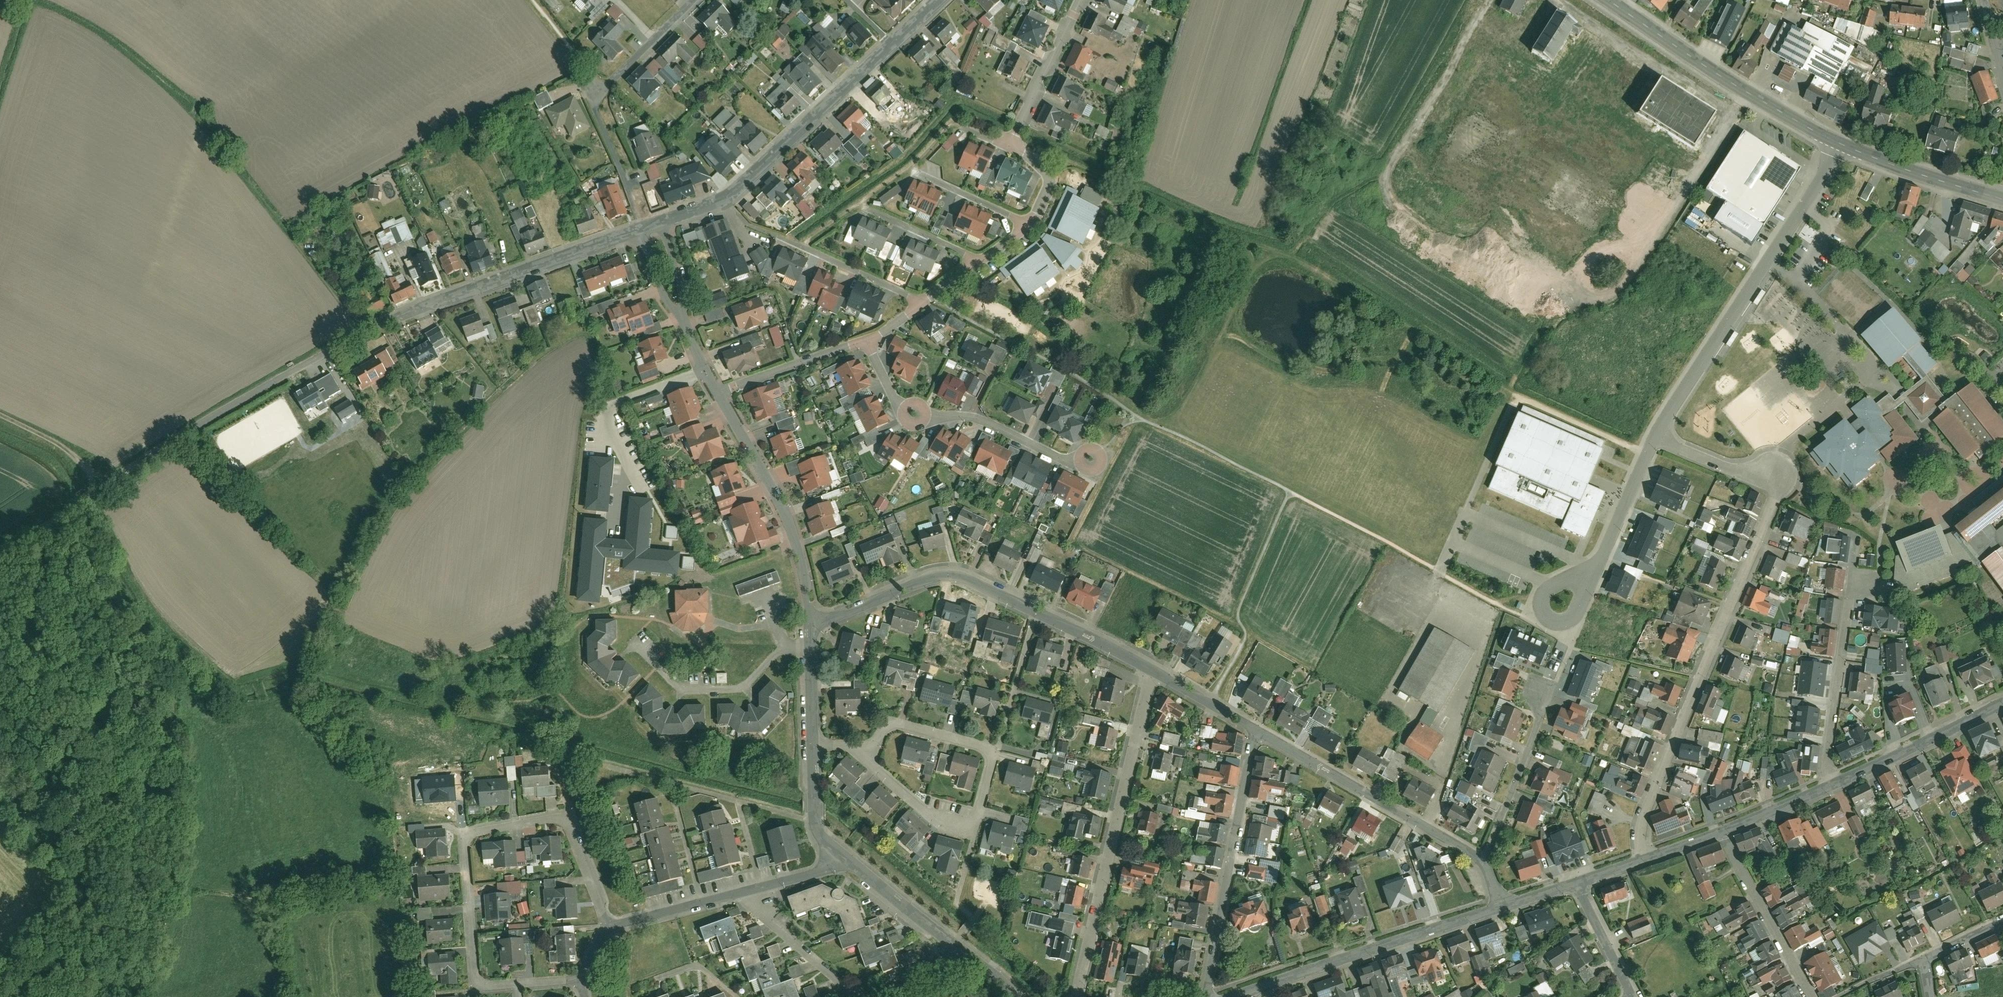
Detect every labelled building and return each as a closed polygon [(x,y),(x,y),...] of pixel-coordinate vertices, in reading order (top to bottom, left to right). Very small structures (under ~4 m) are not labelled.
[(591,13),(602,2),(603,1),(602,0),(578,0),(591,13)] [(894,21),(915,1),(915,0),(876,0),(875,1),(894,21)] [(999,1),(998,0),(975,0),(986,13),(999,1)] [(1039,2),(1059,11),(1064,0),(1040,0),(1039,2)] [(1096,1),(1122,13),(1128,0),(1096,0),(1096,1)] [(1500,9),(1518,18),(1527,0),(1505,0),(1500,9)] [(1661,11),(1668,0),(1645,0),(1661,11)] [(1676,19),(1692,30),(1712,0),(1700,0),(1695,9),(1686,3),(1676,19)] [(1816,1),(1848,13),(1853,0),(1816,0),(1816,1)] [(1727,46),(1744,9),(1729,1),(1711,39),(1727,46)] [(607,8),(602,2),(591,13),(587,17),(588,19),(592,23),(607,8)] [(710,31),(717,24),(728,35),(738,24),(715,2),(698,19),(710,31)] [(614,5),(606,13),(615,22),(623,14),(614,5)] [(1927,10),(1892,6),(1890,25),(1924,29),(1927,10)] [(1967,6),(1947,8),(1949,26),(1969,24),(1967,6)] [(1028,15),(1045,23),(1048,18),(1031,10),(1028,15)] [(1865,10),(1860,25),(1872,29),(1877,14),(1865,10)] [(1091,12),(1083,29),(1099,37),(1101,33),(1110,38),(1113,31),(1104,27),(1107,20),(1091,12)] [(1558,14),(1557,13),(1532,52),(1551,64),(1552,65),(1553,64),(1551,63),(1553,60),(1555,61),(1555,60),(1554,60),(1569,35),(1571,33),(1578,37),(1581,31),(1582,31),(1581,30),(1575,26),(1576,26),(1575,26),(1576,25),(1574,24),(1558,14)] [(1028,15),(1016,38),(1039,49),(1050,26),(1045,23),(1028,15)] [(838,27),(858,47),(869,36),(850,16),(838,27)] [(984,16),(978,21),(987,29),(992,24),(984,16)] [(971,19),(963,26),(969,33),(977,26),(971,19)] [(1764,20),(1757,32),(1768,39),(1775,26),(1764,20)] [(931,33),(945,47),(951,41),(950,39),(956,34),(943,21),(931,33)] [(1844,126),(1853,108),(1836,99),(1841,89),(1834,85),(1845,63),(1848,65),(1856,49),(1808,24),(1805,30),(1788,21),(1772,53),(1817,77),(1806,98),(1823,107),(1820,113),(1844,126)] [(616,58),(625,49),(616,40),(623,33),(612,22),(592,42),(607,57),(607,63),(616,63),(616,58)] [(784,46),(780,42),(791,30),(782,22),(771,34),(775,38),(768,46),(777,53),(784,46)] [(705,29),(698,36),(707,46),(714,39),(705,29)] [(1007,51),(1014,54),(1019,44),(998,33),(992,45),(1007,52),(1007,51)] [(804,46),(829,74),(842,63),(818,34),(804,46)] [(1951,34),(1944,35),(1944,43),(1952,42),(1951,34)] [(675,35),(657,53),(660,57),(668,64),(677,55),(687,65),(696,57),(675,35)] [(707,46),(698,36),(692,42),(701,52),(707,46)] [(935,54),(922,40),(907,54),(920,68),(935,54)] [(1066,65),(1081,72),(1091,53),(1076,45),(1066,65)] [(1748,45),(1734,68),(1749,78),(1758,64),(1749,59),(1755,50),(1748,45)] [(1950,59),(1948,66),(1971,72),(1976,55),(1944,47),(1941,56),(1950,59)] [(947,48),(942,52),(956,66),(960,61),(947,48)] [(975,50),(966,48),(959,70),(968,73),(975,50)] [(1014,54),(1007,51),(1007,52),(998,70),(1020,81),(1029,62),(1014,54)] [(956,66),(942,52),(937,57),(954,75),(950,83),(956,86),(962,73),(956,66)] [(747,64),(756,59),(753,54),(745,60),(747,64)] [(660,57),(655,62),(661,69),(662,70),(666,66),(668,64),(660,57)] [(653,61),(644,71),(652,79),(661,69),(655,62),(653,61)] [(787,78),(806,97),(820,83),(802,64),(787,78)] [(662,70),(658,74),(672,89),(681,81),(666,66),(662,70)] [(1796,72),(1786,67),(1780,78),(1789,83),(1796,72)] [(627,83),(645,102),(660,87),(652,79),(644,71),(641,69),(627,83)] [(1989,73),(1974,78),(1983,103),(1999,97),(1989,73)] [(1060,78),(1053,92),(1078,104),(1084,90),(1060,78)] [(890,94),(878,80),(864,92),(876,106),(879,104),(885,112),(893,105),(887,97),(890,94)] [(1113,91),(1116,83),(1105,80),(1102,88),(1113,91)] [(1661,80),(1660,80),(1638,114),(1639,114),(1639,115),(1693,149),(1715,115),(1715,114),(1661,80)] [(1883,89),(1875,86),(1865,115),(1872,118),(1868,128),(1884,134),(1893,110),(1878,105),(1883,89)] [(538,111),(552,104),(546,92),(532,99),(538,111)] [(798,106),(786,94),(773,106),(785,118),(798,106)] [(564,125),(570,137),(589,128),(573,98),(545,112),(555,130),(564,125)] [(852,105),(837,119),(854,136),(858,140),(859,139),(866,132),(859,125),(865,119),(852,105)] [(1074,119),(1046,105),(1038,121),(1053,129),(1055,124),(1069,131),(1074,119)] [(1938,117),(1929,145),(1954,153),(1960,134),(1944,129),(1947,119),(1938,117)] [(734,138),(752,155),(766,142),(748,124),(734,138)] [(1103,139),(1108,130),(1098,125),(1093,134),(1103,139)] [(842,146),(828,129),(811,144),(825,160),(842,146)] [(631,141),(641,166),(665,156),(657,135),(652,137),(650,133),(631,141)] [(1801,169),(1744,133),(1707,190),(1725,201),(1714,220),(1752,244),(1801,169)] [(945,150),(957,140),(952,134),(940,145),(945,150)] [(858,140),(854,136),(848,142),(856,151),(864,145),(859,139),(858,140)] [(712,168),(724,181),(742,164),(720,140),(714,146),(724,157),(712,168)] [(848,142),(842,147),(852,159),(858,153),(856,151),(848,142)] [(892,143),(884,151),(893,160),(901,153),(892,143)] [(991,159),(994,152),(982,146),(981,149),(969,143),(966,150),(959,165),(971,170),(972,168),(984,174),(991,159)] [(815,167),(802,153),(787,167),(802,182),(807,188),(808,187),(817,179),(810,171),(815,167)] [(1014,163),(1006,159),(997,180),(1011,186),(1010,188),(1023,195),(1033,174),(1026,171),(1020,168),(1021,166),(1014,163)] [(649,167),(654,181),(665,177),(660,163),(649,167)] [(659,188),(665,206),(694,197),(690,186),(708,180),(700,164),(668,175),(671,184),(659,188)] [(775,178),(761,191),(763,194),(772,203),(776,200),(782,207),(788,201),(782,194),(786,190),(775,178)] [(931,215),(942,193),(934,189),(924,185),(915,180),(904,202),(931,215)] [(807,188),(802,182),(793,190),(801,198),(811,190),(808,187),(807,188)] [(1867,183),(1859,197),(1866,202),(1875,187),(1867,183)] [(372,199),(382,199),(382,185),(372,185),(372,199)] [(876,198),(880,205),(898,194),(893,187),(876,198)] [(1012,274),(1027,295),(1059,273),(1052,263),(1057,260),(1066,272),(1071,265),(1076,270),(1083,263),(1078,258),(1083,252),(1070,245),(1072,239),(1084,245),(1100,209),(1076,198),(1079,192),(1068,187),(1049,228),(1054,231),(1051,237),(1044,234),(1040,237),(1045,243),(1040,247),(1037,242),(999,269),(1006,279),(1012,274)] [(1908,187),(1900,213),(1912,216),(1920,191),(1908,187)] [(600,194),(610,221),(625,216),(615,188),(600,194)] [(801,198),(793,190),(788,195),(798,206),(803,201),(801,198)] [(1702,193),(1699,198),(1705,201),(1708,196),(1702,193)] [(772,203),(763,194),(755,200),(765,211),(772,204),(772,203)] [(1959,217),(1953,237),(1967,241),(1972,220),(1987,224),(1991,211),(1966,204),(1962,218),(1959,217)] [(535,205),(529,208),(533,219),(540,216),(535,205)] [(966,206),(956,227),(980,238),(990,218),(982,214),(974,210),(966,206)] [(574,223),(578,236),(597,230),(589,208),(579,211),(582,220),(574,223)] [(1997,214),(1993,229),(2002,232),(2002,216),(1997,214)] [(864,217),(854,238),(881,250),(891,229),(883,226),(872,221),(864,217)] [(992,220),(986,234),(993,237),(999,223),(992,220)] [(683,236),(687,249),(712,240),(721,265),(723,265),(729,281),(748,274),(742,257),(740,258),(726,221),(683,236)] [(384,251),(412,239),(405,223),(377,234),(384,251)] [(1925,224),(1914,237),(1925,246),(1936,234),(1925,224)] [(430,233),(433,243),(442,241),(439,231),(430,233)] [(534,231),(521,236),(528,256),(547,249),(541,232),(535,235),(534,231)] [(423,247),(430,245),(426,237),(419,239),(423,247)] [(912,239),(902,261),(930,273),(939,251),(932,248),(921,243),(912,239)] [(492,266),(484,242),(468,248),(472,259),(468,260),(473,273),(492,266)] [(805,267),(808,260),(783,249),(780,256),(773,271),(798,282),(805,267)] [(409,260),(420,288),(436,281),(425,254),(409,260)] [(455,255),(440,261),(446,276),(461,270),(455,255)] [(1604,259),(1614,266),(1616,262),(1607,255),(1604,259)] [(585,282),(589,293),(608,286),(607,283),(626,276),(623,268),(619,258),(601,265),(602,267),(583,274),(585,282)] [(1956,259),(1948,269),(1955,275),(1963,265),(1956,259)] [(1954,277),(1961,283),(1975,269),(1969,263),(1954,277)] [(630,265),(623,268),(626,276),(628,284),(636,281),(630,265)] [(831,282),(833,278),(826,274),(819,271),(809,295),(822,301),(821,305),(833,310),(843,287),(837,284),(831,282)] [(395,306),(414,297),(408,284),(399,288),(395,279),(384,283),(395,306)] [(526,288),(534,306),(552,299),(544,281),(526,288)] [(589,293),(585,282),(577,285),(583,301),(591,298),(589,293)] [(874,318),(884,296),(875,292),(865,288),(857,284),(847,306),(874,318)] [(367,288),(357,292),(367,316),(386,308),(381,296),(372,300),(367,288)] [(503,335),(516,330),(511,316),(519,313),(514,297),(492,304),(503,335)] [(760,297),(732,307),(740,329),(768,319),(760,297)] [(593,315),(619,306),(617,300),(591,308),(593,315)] [(633,330),(634,333),(654,326),(646,302),(626,309),(625,306),(607,311),(615,336),(633,330)] [(540,323),(534,306),(523,310),(529,327),(540,323)] [(934,310),(920,320),(931,335),(945,326),(934,310)] [(2002,440),(2002,425),(1972,387),(1949,406),(1925,376),(1937,367),(1919,345),(1921,343),(1895,311),(1861,339),(1889,373),(1904,361),(1920,380),(1900,396),(1895,389),(1875,405),(1869,397),(1851,412),(1858,420),(1857,421),(1849,427),(1846,423),(1827,439),(1830,443),(1813,456),(1823,470),(1827,467),(1836,479),(1840,476),(1851,490),(1869,476),(1866,472),(1879,462),(1872,454),(1878,449),(1889,463),(1916,440),(1891,410),(1905,399),(1922,419),(1938,406),(1946,415),(1935,424),(1965,461),(1975,453),(1980,458),(2002,440)] [(482,329),(477,315),(459,322),(465,338),(483,332),(482,329)] [(491,326),(482,329),(483,332),(487,343),(496,339),(491,326)] [(778,348),(787,345),(780,326),(771,329),(778,348)] [(428,342),(433,351),(447,343),(438,328),(425,335),(428,342)] [(656,363),(668,359),(661,337),(638,345),(645,367),(656,363)] [(973,340),(964,358),(984,369),(994,351),(973,340)] [(433,351),(428,342),(406,355),(416,371),(438,358),(433,351)] [(757,361),(750,342),(722,352),(729,371),(735,369),(737,374),(756,367),(754,362),(757,361)] [(389,347),(385,350),(393,364),(397,362),(389,347)] [(374,355),(375,357),(383,371),(394,365),(393,364),(385,350),(384,349),(374,355)] [(891,372),(911,381),(921,361),(901,351),(891,372)] [(375,357),(352,371),(359,384),(357,385),(360,391),(386,376),(383,371),(375,357)] [(859,360),(837,370),(849,395),(871,385),(867,377),(862,367),(859,360)] [(1019,381),(1042,392),(1052,371),(1030,360),(1019,381)] [(643,383),(661,377),(656,363),(645,367),(638,369),(643,383)] [(306,390),(314,404),(323,399),(325,403),(334,398),(332,393),(340,388),(332,374),(306,390)] [(948,376),(939,395),(959,405),(968,386),(948,376)] [(473,395),(485,399),(488,387),(476,383),(473,395)] [(753,411),(757,421),(778,414),(773,398),(782,395),(778,383),(762,388),(747,393),(753,411)] [(680,391),(668,396),(678,425),(696,419),(698,414),(701,410),(692,387),(680,391)] [(877,396),(855,406),(867,431),(889,421),(885,412),(881,405),(877,396)] [(1008,414),(1026,424),(1035,406),(1017,397),(1008,414)] [(349,401),(333,410),(341,423),(356,414),(349,401)] [(1062,431),(1060,436),(1067,439),(1074,443),(1083,424),(1070,417),(1071,414),(1057,407),(1048,425),(1055,428),(1062,431)] [(1603,450),(1516,413),(1493,465),(1496,467),(1488,487),(1563,519),(1559,528),(1586,539),(1607,491),(1589,483),(1603,450)] [(701,424),(682,431),(692,461),(697,459),(699,465),(724,456),(714,427),(703,431),(701,424)] [(964,437),(959,433),(956,437),(950,433),(943,429),(930,450),(942,458),(946,453),(957,461),(970,441),(964,437)] [(792,432),(771,440),(778,460),(799,453),(792,432)] [(913,441),(907,437),(905,441),(898,437),(892,433),(878,454),(891,462),(894,457),(906,465),(919,445),(913,441)] [(986,439),(976,461),(1002,474),(1012,452),(1004,448),(995,443),(986,439)] [(1014,476),(1041,489),(1053,465),(1047,462),(1032,455),(1026,452),(1014,476)] [(801,479),(806,493),(833,484),(828,470),(831,469),(826,455),(798,465),(803,478),(801,479)] [(617,460),(589,458),(583,517),(611,519),(617,460)] [(735,463),(713,471),(721,496),(744,488),(735,463)] [(1671,470),(1664,468),(1650,499),(1657,502),(1677,511),(1691,479),(1671,470)] [(1089,482),(1065,470),(1062,476),(1054,493),(1078,505),(1086,488),(1089,482)] [(863,472),(853,476),(856,484),(866,480),(863,472)] [(1955,524),(1959,529),(1982,557),(2002,541),(2002,542),(2002,475),(2001,472),(1971,495),(1979,505),(1955,524)] [(1749,485),(1745,494),(1738,491),(1734,500),(1756,510),(1764,492),(1749,485)] [(882,497),(878,507),(886,511),(891,501),(882,497)] [(611,525),(582,523),(573,605),(604,605),(608,564),(627,565),(627,576),(680,581),(683,556),(651,553),(656,503),(631,501),(628,546),(609,545),(611,525)] [(809,530),(811,536),(837,527),(832,515),(836,514),(831,501),(807,509),(809,516),(811,522),(807,524),(809,530)] [(755,502),(729,512),(731,517),(728,518),(738,543),(742,541),(745,547),(769,538),(755,502)] [(1721,512),(1734,518),(1730,526),(1745,532),(1753,514),(1726,502),(1721,512)] [(962,533),(974,538),(984,515),(961,505),(955,518),(967,523),(962,533)] [(1811,515),(1786,505),(1778,523),(1795,531),(1797,527),(1804,531),(1811,515)] [(1700,508),(1693,526),(1709,533),(1712,526),(1708,524),(1713,513),(1700,508)] [(923,544),(942,538),(936,518),(917,524),(923,544)] [(1985,561),(1959,529),(1945,534),(1942,524),(1898,542),(1902,554),(1898,555),(1895,582),(1900,582),(1900,590),(1907,590),(1959,572),(1957,567),(1974,561),(1976,565),(1985,561)] [(670,525),(669,537),(680,538),(682,527),(670,525)] [(774,537),(781,535),(779,528),(772,530),(774,537)] [(858,540),(865,558),(881,552),(885,561),(900,555),(889,528),(858,540)] [(1736,555),(1744,537),(1729,531),(1728,534),(1717,529),(1712,541),(1723,546),(1721,549),(1736,555)] [(1846,555),(1849,532),(1835,529),(1831,553),(1846,555)] [(992,558),(1011,566),(1019,548),(1000,539),(992,558)] [(1982,557),(1985,561),(2002,585),(2002,542),(2002,541),(1982,557)] [(1786,556),(1768,548),(1759,567),(1777,575),(1786,556)] [(851,569),(843,549),(820,558),(828,578),(851,569)] [(1724,558),(1709,552),(1699,577),(1714,583),(1724,558)] [(1029,574),(1054,586),(1062,570),(1036,558),(1029,574)] [(1841,584),(1845,565),(1826,561),(1822,580),(1841,584)] [(734,580),(737,590),(778,576),(774,566),(734,580)] [(1636,577),(1615,568),(1606,590),(1626,599),(1636,577)] [(1095,593),(1099,584),(1074,572),(1064,593),(1089,605),(1095,593)] [(1095,593),(1105,598),(1113,582),(1102,577),(1095,593)] [(1766,588),(1749,581),(1742,599),(1767,609),(1772,599),(1763,595),(1766,588)] [(1700,620),(1710,596),(1682,584),(1672,608),(1700,620)] [(705,608),(705,585),(673,585),(673,608),(668,608),(672,619),(681,625),(693,624),(702,617),(705,608)] [(1801,620),(1808,593),(1801,591),(1794,618),(1801,620)] [(1837,619),(1840,595),(1826,593),(1825,601),(1819,600),(1817,611),(1823,612),(1822,617),(1837,619)] [(951,631),(968,635),(977,602),(960,598),(959,601),(944,596),(939,614),(955,618),(951,631)] [(911,626),(916,609),(894,603),(889,620),(911,626)] [(1161,603),(1152,618),(1176,630),(1184,615),(1161,603)] [(1866,612),(1860,611),(1859,619),(1865,620),(1864,626),(1899,630),(1901,608),(1867,604),(1866,612)] [(624,655),(613,656),(610,653),(614,646),(612,644),(605,645),(605,641),(613,632),(613,613),(593,614),(593,625),(584,634),(585,660),(603,677),(616,676),(622,682),(636,667),(624,655)] [(986,613),(980,636),(1013,644),(1019,621),(986,613)] [(933,631),(942,633),(946,619),(937,616),(933,631)] [(1754,626),(1738,619),(1732,636),(1748,643),(1754,626)] [(883,629),(876,627),(872,641),(880,643),(882,637),(888,639),(892,625),(885,622),(883,629)] [(1685,656),(1694,635),(1664,622),(1659,635),(1669,639),(1665,648),(1685,656)] [(862,631),(841,625),(834,652),(855,658),(862,631)] [(867,638),(873,639),(875,627),(870,626),(867,638)] [(1230,638),(1213,627),(1199,648),(1193,644),(1184,659),(1203,670),(1212,656),(1217,659),(1230,638)] [(1404,745),(1429,759),(1446,731),(1432,722),(1475,650),(1435,627),(1398,689),(1427,706),(1404,745)] [(1786,644),(1789,632),(1775,628),(1771,639),(1786,644)] [(1550,646),(1512,630),(1504,649),(1542,665),(1550,646)] [(1834,656),(1837,632),(1825,631),(1821,655),(1834,656)] [(1041,667),(1044,655),(1057,659),(1062,640),(1037,633),(1029,664),(1041,667)] [(1785,652),(1797,655),(1800,638),(1789,635),(1785,652)] [(1870,635),(1869,645),(1878,646),(1879,635),(1870,635)] [(1907,643),(1889,644),(1890,672),(1908,671),(1907,643)] [(1952,643),(1933,648),(1937,662),(1955,658),(1952,643)] [(1985,649),(1955,663),(1962,678),(1969,675),(1975,689),(1984,685),(1981,678),(2001,669),(1996,658),(1990,661),(1985,649)] [(1742,656),(1726,650),(1719,667),(1736,673),(1742,656)] [(1106,679),(1107,680),(1111,664),(1095,656),(1091,676),(1106,679)] [(1761,665),(1762,659),(1751,657),(1750,663),(1761,665)] [(1511,672),(1513,665),(1496,658),(1493,665),(1500,668),(1511,672)] [(886,686),(898,689),(899,685),(901,680),(909,682),(909,679),(912,668),(889,662),(885,676),(889,677),(886,686)] [(1589,703),(1601,669),(1581,662),(1568,695),(1589,703)] [(1822,696),(1826,666),(1803,663),(1799,693),(1822,696)] [(1636,678),(1639,670),(1630,666),(1627,675),(1636,678)] [(1849,667),(1846,686),(1869,689),(1871,670),(1849,667)] [(1511,672),(1500,668),(1493,688),(1511,694),(1519,674),(1511,672)] [(1259,706),(1270,688),(1257,680),(1261,674),(1253,669),(1239,694),(1259,706)] [(1922,676),(1932,702),(1950,695),(1940,669),(1922,676)] [(1291,702),(1296,692),(1285,686),(1289,679),(1279,673),(1272,687),(1281,692),(1279,695),(1285,698),(1291,702)] [(716,699),(716,720),(727,719),(734,727),(759,727),(776,709),(776,696),(783,689),(769,676),(757,690),(757,702),(755,704),(749,698),(746,700),(746,708),(741,708),(734,699),(716,699)] [(1648,690),(1673,700),(1679,683),(1664,677),(1662,684),(1652,680),(1648,690)] [(641,700),(641,712),(658,729),(682,729),(692,719),(702,719),(702,700),(683,700),(674,709),(671,709),(672,701),(668,700),(663,706),(660,703),(660,690),(646,678),(633,693),(641,700)] [(901,680),(899,685),(907,687),(906,691),(912,692),(916,681),(909,679),(909,682),(901,680)] [(1120,707),(1125,684),(1107,680),(1106,679),(1100,703),(1120,707)] [(1635,696),(1640,684),(1629,679),(1624,692),(1635,696)] [(1721,685),(1707,679),(1695,706),(1709,712),(1721,685)] [(854,682),(854,692),(859,692),(859,693),(867,693),(869,689),(866,681),(854,682)] [(925,681),(920,700),(950,708),(951,701),(955,689),(925,681)] [(976,694),(973,706),(983,709),(981,716),(994,719),(1000,695),(978,689),(976,694)] [(1887,699),(1896,721),(1914,713),(1911,705),(1915,703),(1910,690),(1887,699)] [(958,709),(965,711),(967,704),(973,706),(976,694),(963,691),(959,704),(958,709)] [(834,692),(835,714),(859,714),(859,693),(859,692),(854,692),(834,692)] [(1186,710),(1162,696),(1153,711),(1158,715),(1151,726),(1158,731),(1168,715),(1179,722),(1186,710)] [(1296,728),(1306,710),(1291,702),(1285,698),(1275,716),(1296,728)] [(1027,700),(1022,719),(1041,724),(1048,726),(1048,724),(1053,707),(1027,700)] [(959,704),(951,701),(950,708),(948,714),(956,716),(958,709),(959,704)] [(1665,730),(1672,713),(1647,703),(1640,720),(1665,730)] [(1493,731),(1516,740),(1518,733),(1523,722),(1526,714),(1504,705),(1493,731)] [(1856,706),(1851,710),(1857,719),(1862,716),(1856,706)] [(1611,716),(1618,718),(1621,710),(1613,707),(1611,716)] [(1820,709),(1799,707),(1796,733),(1817,736),(1820,709)] [(1584,720),(1560,710),(1553,729),(1577,738),(1584,720)] [(1091,724),(1103,727),(1105,721),(1092,718),(1091,724)] [(1843,755),(1873,742),(1863,720),(1848,726),(1851,732),(1836,739),(1843,755)] [(1331,748),(1340,732),(1322,722),(1313,738),(1331,748)] [(1048,726),(1041,724),(1038,738),(1047,740),(1051,725),(1048,724),(1048,726)] [(1988,725),(1970,733),(1981,755),(1989,751),(1985,743),(1994,739),(1988,725)] [(1198,737),(1213,738),(1214,727),(1199,726),(1198,737)] [(1113,752),(1117,733),(1100,729),(1096,748),(1113,752)] [(1683,731),(1679,753),(1698,757),(1702,734),(1683,731)] [(1649,768),(1660,741),(1642,733),(1635,751),(1627,748),(1623,757),(1649,768)] [(1165,734),(1162,745),(1172,747),(1178,748),(1180,737),(1165,734)] [(1240,758),(1244,738),(1228,735),(1226,745),(1212,742),(1210,753),(1240,758)] [(926,763),(930,746),(906,740),(900,766),(916,770),(917,766),(925,768),(926,763)] [(1371,770),(1380,753),(1360,742),(1351,759),(1371,770)] [(1800,771),(1817,773),(1821,748),(1804,746),(1800,771)] [(1172,747),(1171,756),(1185,759),(1187,750),(1178,748),(1172,747)] [(1483,788),(1494,792),(1507,761),(1496,756),(1483,751),(1469,782),(1483,788)] [(1155,754),(1151,771),(1168,775),(1172,758),(1155,754)] [(951,767),(954,758),(941,755),(936,772),(943,775),(946,765),(951,767)] [(980,761),(955,755),(954,758),(951,767),(949,775),(961,778),(958,790),(972,794),(980,761)] [(1209,756),(1208,763),(1225,766),(1226,759),(1209,756)] [(1053,757),(1049,775),(1061,778),(1066,759),(1053,757)] [(1780,789),(1799,782),(1790,757),(1780,761),(1783,770),(1774,773),(1780,789)] [(1922,780),(1926,787),(1936,782),(1923,757),(1905,766),(1915,784),(1922,780)] [(831,774),(847,788),(852,783),(861,773),(845,758),(831,774)] [(1276,762),(1257,758),(1253,780),(1277,784),(1279,774),(1274,773),(1276,762)] [(1952,769),(1945,773),(1959,798),(1984,783),(1970,758),(1963,762),(1962,759),(1950,766),(1952,769)] [(504,761),(504,773),(513,772),(513,760),(504,761)] [(547,779),(546,760),(516,763),(519,791),(554,788),(553,779),(547,779)] [(934,765),(926,763),(925,768),(922,781),(930,783),(934,765)] [(1032,763),(1030,770),(1035,772),(1042,774),(1044,766),(1032,763)] [(1557,771),(1536,763),(1528,782),(1550,790),(1557,771)] [(1697,772),(1679,763),(1668,786),(1687,795),(1697,772)] [(1029,791),(1035,772),(1030,770),(1009,765),(1004,784),(1029,791)] [(1198,782),(1235,789),(1238,770),(1221,767),(1220,773),(1200,770),(1198,782)] [(1636,796),(1646,775),(1633,769),(1629,777),(1607,768),(1604,775),(1592,769),(1589,776),(1636,796)] [(1890,768),(1878,774),(1891,799),(1903,793),(1890,768)] [(422,772),(423,793),(439,792),(439,794),(452,793),(450,772),(438,773),(438,770),(422,772)] [(1282,771),(1280,784),(1287,785),(1289,773),(1282,771)] [(1111,777),(1091,772),(1090,775),(1085,773),(1083,783),(1091,785),(1088,798),(1105,802),(1111,777)] [(476,775),(478,799),(506,797),(504,773),(476,775)] [(1848,786),(1855,800),(1874,792),(1867,777),(1848,786)] [(1426,808),(1436,791),(1414,778),(1404,795),(1426,808)] [(1284,786),(1252,781),(1249,799),(1264,802),(1265,795),(1282,798),(1284,786)] [(1739,805),(1757,797),(1751,782),(1732,789),(1739,805)] [(865,803),(869,798),(852,783),(847,788),(843,793),(860,808),(865,803)] [(1712,812),(1734,804),(1729,790),(1723,793),(1720,784),(1711,787),(1714,796),(1707,798),(1712,812)] [(1325,786),(1315,803),(1331,812),(1340,794),(1325,786)] [(865,803),(883,820),(897,804),(879,787),(869,798),(865,803)] [(1535,793),(1532,799),(1540,802),(1550,806),(1552,799),(1535,793)] [(1230,817),(1233,799),(1206,794),(1204,805),(1217,807),(1215,815),(1230,817)] [(1532,799),(1522,795),(1514,815),(1533,822),(1540,802),(1532,799)] [(1825,824),(1846,814),(1838,796),(1817,806),(1825,824)] [(1199,799),(1191,798),(1189,809),(1196,811),(1199,799)] [(1452,798),(1443,812),(1471,829),(1483,809),(1467,799),(1464,805),(1452,798)] [(1658,834),(1694,821),(1688,804),(1677,808),(1673,798),(1660,802),(1664,811),(1651,816),(1658,834)] [(659,884),(682,878),(669,827),(665,828),(657,799),(635,805),(642,834),(646,833),(659,884)] [(1309,815),(1315,803),(1310,800),(1303,812),(1309,815)] [(1073,814),(1075,815),(1077,807),(1060,803),(1058,813),(1072,816),(1073,814)] [(708,831),(718,868),(741,862),(730,820),(726,821),(722,806),(719,805),(714,806),(713,808),(711,809),(709,811),(710,814),(700,816),(704,832),(708,831)] [(1163,806),(1162,813),(1177,817),(1179,810),(1163,806)] [(1378,816),(1360,806),(1352,820),(1370,831),(1378,816)] [(1269,807),(1267,819),(1278,820),(1283,821),(1285,810),(1269,807)] [(1559,863),(1588,854),(1573,809),(1540,820),(1544,832),(1566,825),(1570,837),(1552,843),(1559,863)] [(1186,811),(1184,818),(1204,823),(1205,815),(1186,811)] [(1154,836),(1158,817),(1140,813),(1136,832),(1154,836)] [(905,835),(899,843),(911,853),(920,841),(929,831),(907,814),(896,828),(905,835)] [(1097,840),(1101,821),(1075,815),(1073,814),(1072,816),(1067,839),(1081,843),(1083,837),(1097,840)] [(1590,829),(1596,848),(1612,842),(1606,823),(1603,824),(1599,814),(1589,817),(1593,828),(1590,829)] [(1015,817),(1012,830),(1016,831),(1015,835),(1020,836),(1021,832),(1028,834),(1031,821),(1015,817)] [(1267,819),(1266,828),(1270,829),(1276,830),(1278,820),(1267,819)] [(1779,827),(1785,843),(1806,834),(1800,819),(1779,827)] [(425,851),(445,848),(442,823),(413,826),(415,842),(424,841),(425,851)] [(1012,830),(993,825),(993,827),(987,825),(979,854),(987,857),(990,846),(1011,851),(1015,835),(1016,831),(1012,830)] [(1224,847),(1228,828),(1212,825),(1210,834),(1199,832),(1197,841),(1224,847)] [(1266,828),(1250,826),(1247,841),(1267,845),(1270,829),(1266,828)] [(768,833),(777,865),(800,859),(792,827),(768,833)] [(1778,857),(1767,841),(1765,841),(1760,828),(1736,837),(1742,854),(1757,848),(1768,864),(1778,857)] [(1395,847),(1402,836),(1395,831),(1387,842),(1395,847)] [(538,847),(539,854),(559,853),(558,832),(529,834),(530,848),(538,847)] [(479,837),(481,854),(491,853),(492,861),(514,859),(512,834),(479,837)] [(530,848),(529,834),(521,834),(523,855),(530,854),(530,848)] [(1544,851),(1539,834),(1529,837),(1534,854),(1544,851)] [(940,858),(937,873),(955,878),(963,844),(937,838),(933,856),(940,858)] [(1716,892),(1706,867),(1727,858),(1719,840),(1687,853),(1705,897),(1716,892)] [(925,845),(920,841),(911,853),(915,857),(925,845)] [(1264,861),(1267,845),(1247,841),(1244,857),(1264,861)] [(930,849),(925,845),(915,857),(920,861),(930,849)] [(1453,887),(1443,858),(1445,857),(1425,845),(1414,848),(1421,866),(1425,865),(1435,893),(1453,887)] [(1205,868),(1220,871),(1224,851),(1198,846),(1196,857),(1206,859),(1205,868)] [(1057,853),(1072,856),(1073,851),(1058,847),(1057,853)] [(1538,869),(1533,852),(1513,858),(1518,875),(1538,869)] [(1074,858),(1070,876),(1085,880),(1090,863),(1074,858)] [(1260,862),(1258,868),(1266,869),(1279,872),(1280,865),(1260,862)] [(1143,863),(1141,871),(1154,874),(1158,875),(1160,867),(1143,863)] [(1247,866),(1245,879),(1264,882),(1266,869),(1258,868),(1247,866)] [(446,867),(416,870),(417,894),(448,891),(446,867)] [(1141,871),(1123,867),(1118,887),(1139,892),(1141,884),(1151,887),(1154,874),(1141,871)] [(1009,876),(1017,879),(1020,872),(1012,868),(1009,876)] [(540,873),(541,883),(553,882),(552,872),(540,873)] [(1402,877),(1401,872),(1383,878),(1390,899),(1407,894),(1406,888),(1409,887),(1405,876),(1402,877)] [(1195,875),(1182,873),(1181,882),(1191,883),(1191,880),(1194,881),(1195,875)] [(1047,875),(1043,890),(1059,894),(1062,879),(1047,875)] [(1775,879),(1761,886),(1770,902),(1805,883),(1800,875),(1779,887),(1775,879)] [(1987,907),(2002,899),(2002,882),(2000,876),(1978,888),(1987,907)] [(1618,902),(1615,894),(1626,890),(1621,877),(1599,885),(1606,906),(1618,902)] [(843,928),(862,922),(853,895),(842,890),(842,888),(841,887),(841,886),(840,885),(838,884),(837,884),(835,884),(834,884),(833,885),(832,885),(820,880),(784,892),(791,911),(819,901),(822,903),(821,904),(821,906),(822,907),(823,908),(824,909),(825,910),(827,911),(828,911),(830,911),(831,910),(832,909),(833,908),(837,910),(843,928)] [(542,903),(553,903),(554,913),(575,912),(573,881),(553,882),(541,883),(542,903)] [(1214,906),(1217,886),(1194,882),(1192,892),(1199,893),(1198,903),(1214,906)] [(1342,919),(1363,912),(1353,883),(1332,890),(1342,919)] [(506,887),(482,890),(484,914),(509,911),(506,887)] [(1772,906),(1781,923),(1797,915),(1792,906),(1812,895),(1807,887),(1772,906)] [(1084,892),(1069,888),(1065,905),(1079,909),(1084,892)] [(1316,916),(1327,913),(1323,895),(1312,898),(1316,916)] [(1937,927),(1961,915),(1951,896),(1928,908),(1937,927)] [(1722,914),(1727,924),(1755,911),(1748,898),(1734,904),(1735,907),(1722,914)] [(529,901),(519,904),(523,916),(532,913),(529,901)] [(1186,926),(1205,930),(1208,908),(1176,902),(1174,915),(1187,917),(1186,926)] [(1293,922),(1295,928),(1312,923),(1306,902),(1289,908),(1289,910),(1284,912),(1288,924),(1293,922)] [(1554,924),(1547,903),(1522,911),(1529,931),(1554,924)] [(1237,930),(1239,935),(1267,927),(1261,905),(1253,908),(1252,905),(1241,908),(1242,911),(1232,914),(1233,917),(1229,918),(1233,931),(1237,930)] [(1895,924),(1906,946),(1925,937),(1910,908),(1899,914),(1902,920),(1895,924)] [(780,996),(798,996),(794,985),(790,974),(778,979),(775,972),(772,962),(769,953),(758,957),(754,945),(750,934),(738,938),(736,931),(731,918),(729,910),(697,921),(702,935),(714,931),(723,958),(738,953),(746,976),(756,973),(764,996),(778,991),(780,996)] [(449,912),(423,914),(425,937),(450,935),(449,912)] [(1051,912),(1050,918),(1051,918),(1051,920),(1073,925),(1076,925),(1077,918),(1051,912)] [(1056,935),(1051,958),(1068,962),(1073,941),(1070,940),(1073,925),(1051,920),(1051,918),(1050,918),(1031,913),(1028,926),(1046,931),(1046,932),(1056,935)] [(1843,932),(1859,959),(1883,945),(1880,940),(1887,936),(1882,926),(1875,914),(1843,932)] [(1766,932),(1757,915),(1745,921),(1750,931),(1740,936),(1744,943),(1766,932)] [(1501,940),(1493,917),(1474,923),(1483,954),(1494,951),(1491,943),(1501,940)] [(1628,939),(1648,933),(1644,917),(1623,923),(1628,939)] [(1811,936),(1822,930),(1816,920),(1806,926),(1801,919),(1785,928),(1796,948),(1812,938),(1811,936)] [(876,956),(880,968),(897,962),(893,950),(889,938),(874,943),(870,932),(866,920),(862,922),(843,928),(835,931),(840,944),(855,939),(862,961),(876,956)] [(1882,926),(1887,936),(1896,931),(1891,921),(1882,926)] [(1172,922),(1171,929),(1183,931),(1184,924),(1172,922)] [(573,954),(572,928),(554,929),(555,944),(546,945),(547,955),(573,954)] [(892,944),(904,941),(901,929),(890,932),(892,944)] [(1445,935),(1453,960),(1467,956),(1464,946),(1468,945),(1463,929),(1445,935)] [(1577,930),(1543,949),(1552,963),(1566,955),(1573,967),(1576,965),(1584,978),(1593,972),(1586,960),(1592,956),(1577,930)] [(2000,943),(1994,931),(1975,940),(1982,953),(2000,943)] [(520,933),(497,934),(498,959),(522,957),(520,933)] [(1778,954),(1769,937),(1757,943),(1762,953),(1751,959),(1755,966),(1778,954)] [(1193,941),(1178,939),(1176,951),(1183,952),(1182,958),(1176,957),(1173,974),(1193,978),(1196,955),(1191,954),(1193,941)] [(1102,943),(1094,982),(1112,986),(1121,947),(1102,943)] [(1439,962),(1433,943),(1410,951),(1416,970),(1423,967),(1428,980),(1439,976),(1435,963),(1439,962)] [(1971,960),(1964,945),(1947,954),(1959,978),(1966,975),(1962,965),(1971,960)] [(453,946),(425,947),(427,969),(438,968),(439,979),(455,978),(453,946)] [(1816,980),(1819,986),(1840,975),(1825,946),(1804,957),(1808,964),(1812,972),(1816,980)] [(1399,949),(1378,956),(1385,975),(1405,968),(1399,949)] [(1126,976),(1142,980),(1148,958),(1131,954),(1127,970),(1126,976)] [(1387,986),(1376,958),(1356,965),(1362,980),(1366,978),(1371,992),(1387,986)] [(1779,958),(1758,969),(1763,979),(1773,974),(1778,983),(1789,977),(1779,958)] [(1517,963),(1505,969),(1508,975),(1520,969),(1517,963)] [(791,968),(794,980),(806,976),(803,965),(791,968)] [(1311,978),(1317,996),(1328,992),(1330,996),(1345,996),(1361,991),(1358,981),(1344,986),(1337,968),(1311,978)] [(1126,976),(1127,970),(1121,969),(1118,982),(1124,983),(1126,976)] [(1880,996),(1891,996),(1900,991),(1893,978),(1875,987),(1880,996)] [(1792,980),(1775,988),(1780,996),(1799,996),(1800,996),(1792,980)] [(1302,981),(1282,989),(1285,996),(1308,996),(1302,981)] [(1536,996),(1551,996),(1553,996),(1547,983),(1533,990),(1535,994),(1536,996)] [(810,996),(819,996),(822,996),(818,984),(806,989),(810,996)] [(721,987),(707,992),(694,996),(724,996),(721,987)] [(665,989),(653,993),(642,996),(668,996),(665,989)]
